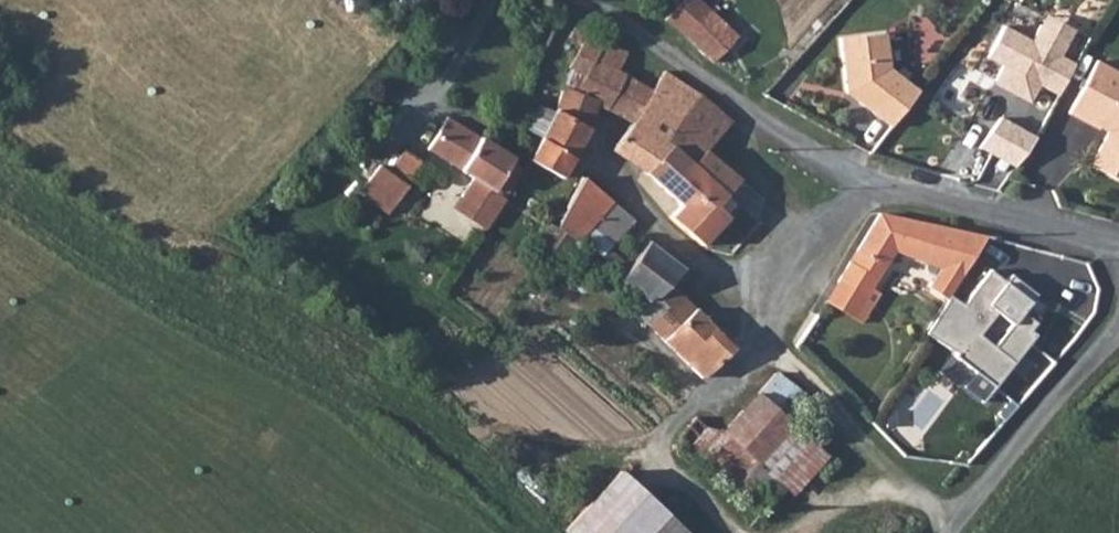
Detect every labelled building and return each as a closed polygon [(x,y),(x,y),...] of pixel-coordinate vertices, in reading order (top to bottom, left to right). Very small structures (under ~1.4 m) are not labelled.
[(709,10),(699,0),(685,0),(668,18),(686,35),(709,10)] [(739,37),(709,10),(686,35),(713,62),(739,37)] [(605,40),(579,24),(571,37),(583,44),(572,67),(585,76),(576,91),(551,82),(543,96),(559,104),(554,113),(540,106),(527,129),(542,137),(530,159),(562,176),(589,128),(596,104),(607,109),(624,78),(619,75),(594,60),(605,40)] [(1037,26),(1030,40),(1002,25),(985,57),(1001,65),(992,82),(1028,102),(1037,85),(1057,96),(1075,63),(1060,55),(1068,42),(1037,26)] [(847,92),(891,127),(919,92),(889,68),(888,33),(842,37),(847,92)] [(630,54),(605,40),(594,60),(619,75),(630,54)] [(1097,61),(1069,113),(1099,130),(1101,127),(1104,120),(1112,125),(1109,131),(1108,134),(1091,165),(1118,180),(1118,73),(1097,61)] [(612,149),(641,170),(666,141),(701,95),(665,71),(654,91),(635,123),(632,127),(630,126),(612,149)] [(654,91),(624,78),(607,109),(624,118),(635,123),(654,91)] [(732,125),(701,95),(666,141),(694,164),(706,150),(732,125)] [(979,147),(1015,166),(1036,138),(1001,117),(979,147)] [(493,217),(505,198),(497,193),(512,165),(515,161),(450,119),(430,151),(473,178),(462,197),(493,217)] [(1112,125),(1104,120),(1101,127),(1109,131),(1112,125)] [(717,205),(740,179),(706,150),(694,164),(666,141),(641,170),(678,204),(669,216),(702,245),(729,215),(717,205)] [(420,159),(404,148),(392,166),(408,177),(420,159)] [(497,193),(505,198),(522,171),(512,165),(497,193)] [(381,167),(360,194),(387,213),(407,186),(381,167)] [(584,177),(555,226),(579,242),(584,235),(590,227),(612,202),(584,177)] [(590,227),(607,239),(617,227),(620,229),(630,216),(612,202),(590,227)] [(900,240),(906,219),(879,213),(867,233),(900,240)] [(614,244),(634,220),(630,216),(620,229),(617,227),(607,239),(614,244)] [(900,240),(867,233),(857,249),(861,252),(855,263),(850,260),(838,280),(864,296),(867,291),(892,252),(941,267),(963,274),(987,237),(906,219),(900,240)] [(531,251),(562,268),(579,242),(555,226),(549,222),(531,251)] [(684,268),(649,241),(626,271),(619,280),(643,301),(651,293),(653,295),(670,283),(684,268)] [(963,274),(941,267),(927,290),(945,302),(949,296),(963,274)] [(1034,293),(1010,274),(1001,283),(988,272),(961,305),(949,296),(945,302),(927,334),(952,352),(990,388),(1032,334),(1026,329),(1030,322),(1020,314),(1034,293)] [(876,296),(867,291),(864,296),(838,280),(826,299),(861,321),(876,296)] [(733,346),(670,283),(653,295),(651,293),(643,301),(634,310),(701,378),(733,346)] [(775,372),(759,390),(793,423),(810,404),(775,372)] [(759,390),(723,430),(782,485),(792,494),(827,455),(793,423),(759,390)] [(695,417),(678,436),(759,510),(782,485),(723,430),(707,426),(695,417)] [(568,532),(688,532),(620,470),(565,530),(568,532)]
